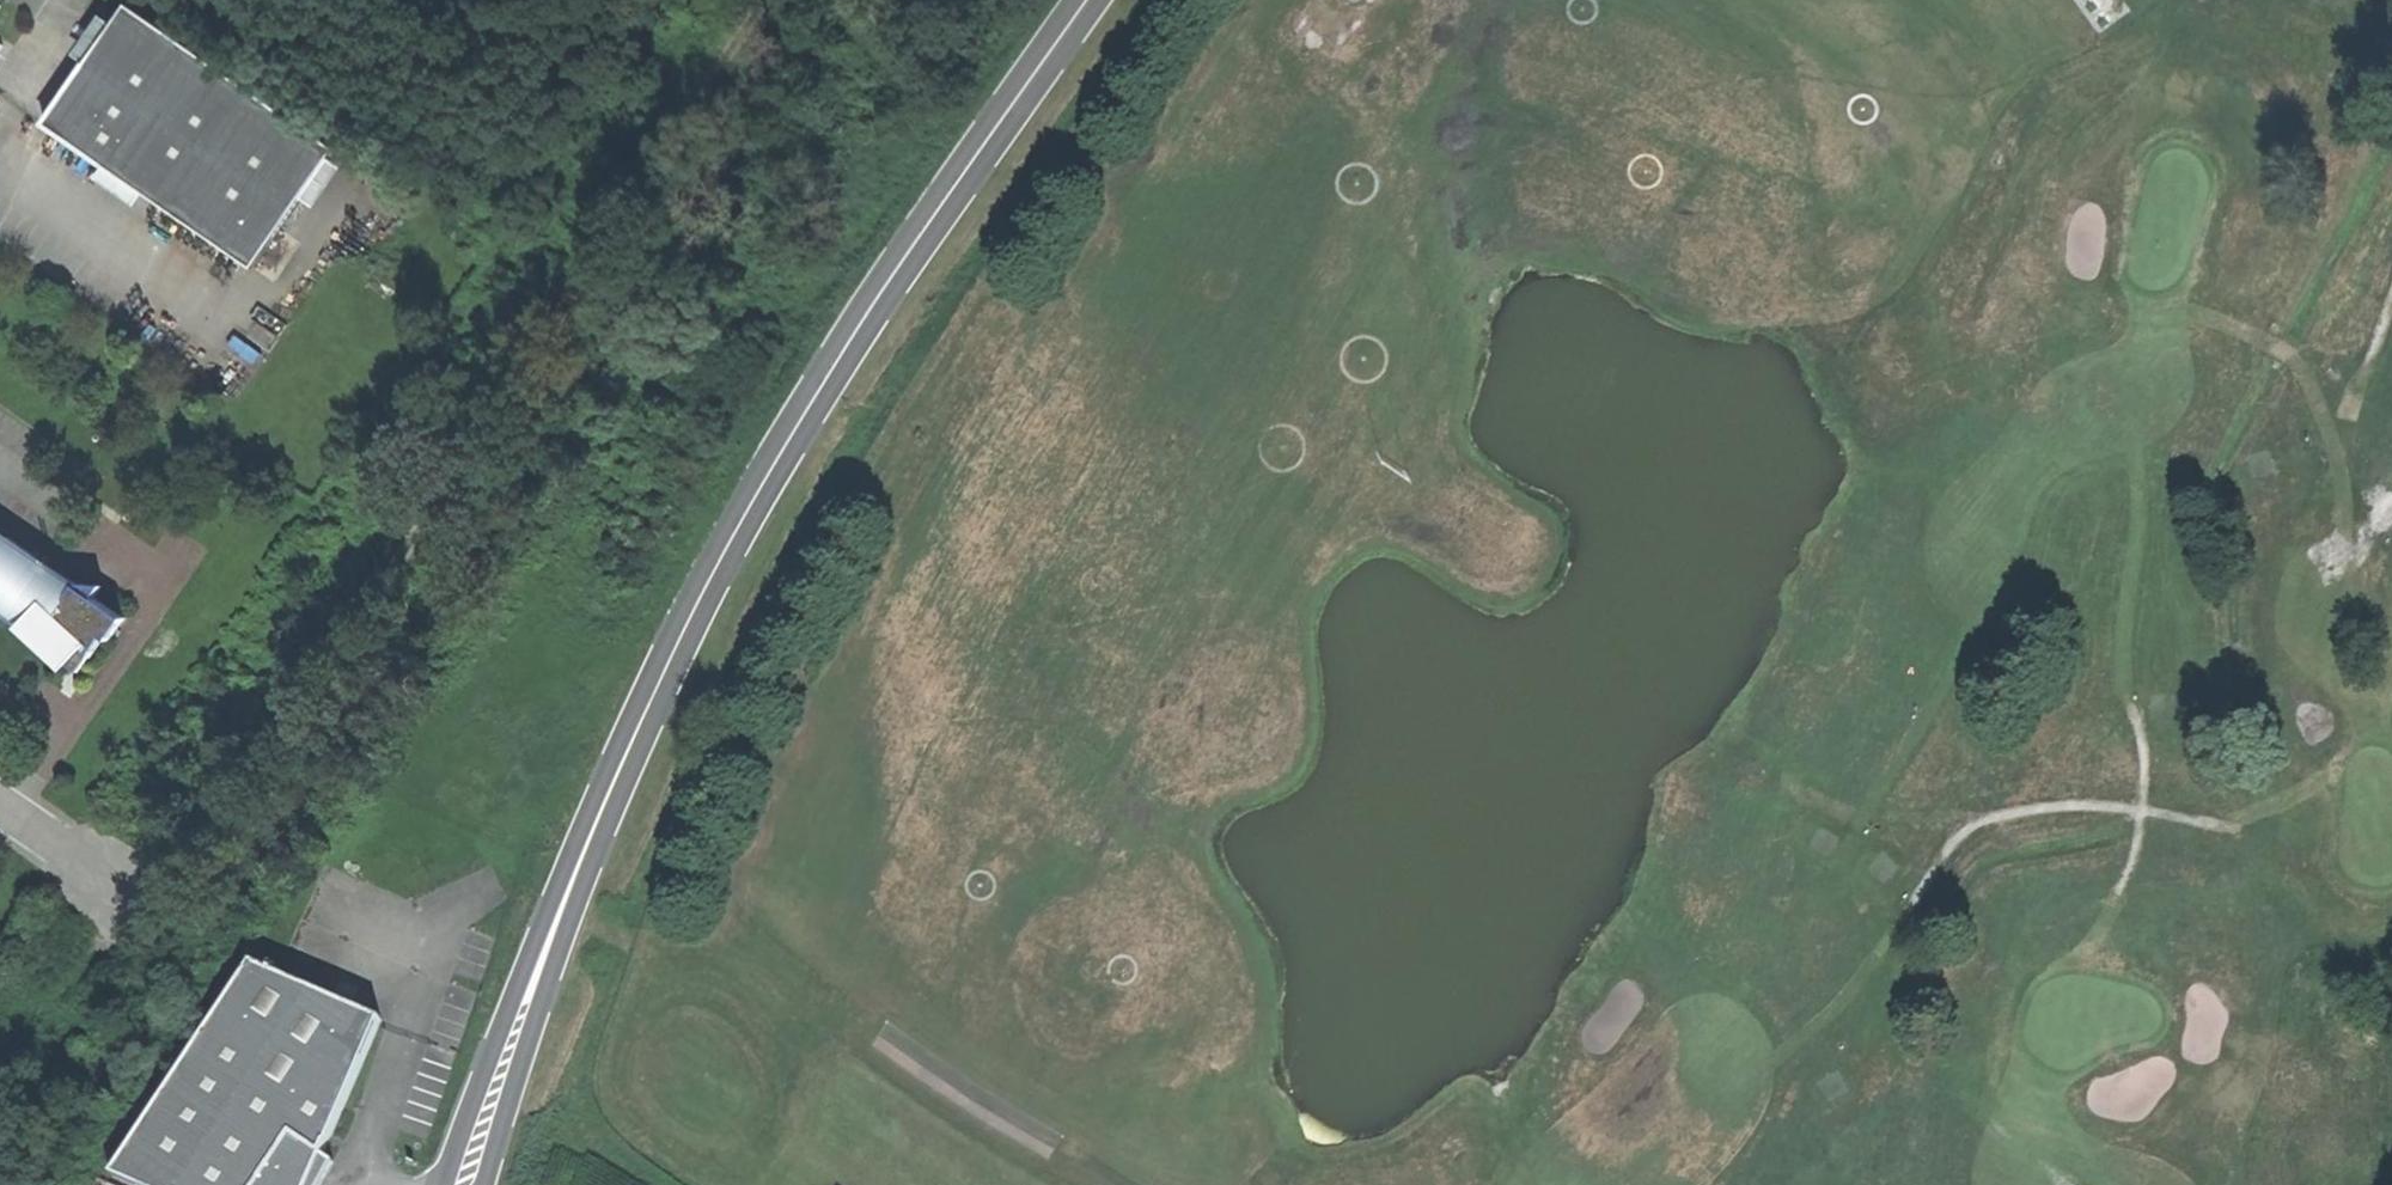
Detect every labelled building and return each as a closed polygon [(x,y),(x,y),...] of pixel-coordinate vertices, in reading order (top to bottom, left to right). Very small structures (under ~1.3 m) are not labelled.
[(342,149),(133,3),(117,26),(94,60),(55,116),(57,129),(258,268),(342,149)] [(23,606),(54,562),(0,525),(0,590),(23,606)] [(82,580),(54,562),(23,606),(33,613),(31,617),(54,641),(52,645),(72,659),(82,645),(94,655),(108,635),(115,639),(131,615),(100,594),(107,582),(84,577),(82,580)] [(82,645),(72,659),(85,668),(94,655),(82,645)] [(134,1184),(321,1184),(327,1175),(314,1169),(379,1019),(251,966),(112,1175),(134,1184)]
